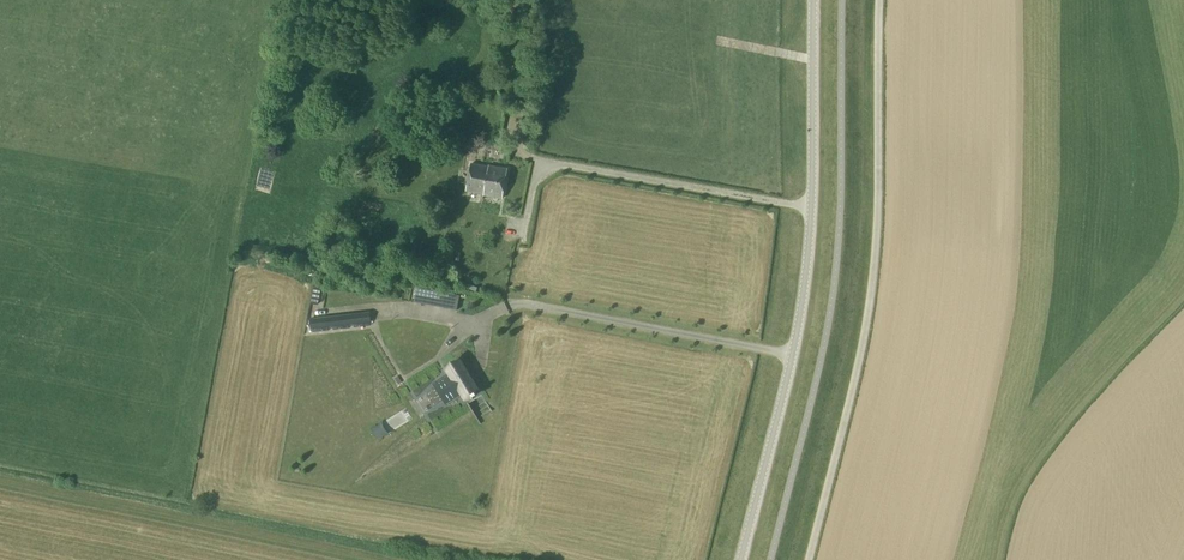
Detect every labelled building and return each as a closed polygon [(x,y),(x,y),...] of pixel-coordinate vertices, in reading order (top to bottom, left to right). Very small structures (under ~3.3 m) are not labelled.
[(437,126),(447,140),(456,134),(446,120),(437,126)] [(468,177),(504,184),(507,169),(489,166),(488,167),(471,164),(468,177)] [(504,184),(468,177),(466,191),(484,194),(484,195),(502,199),(504,184)] [(343,239),(347,243),(351,238),(348,235),(343,239)] [(458,301),(444,298),(442,313),(456,315),(458,301)] [(370,323),(369,313),(310,320),(312,330),(370,323)] [(460,360),(445,369),(449,376),(434,385),(445,402),(460,393),(464,400),(479,391),(460,360)] [(423,398),(428,411),(439,406),(433,393),(423,398)] [(479,412),(491,405),(486,397),(475,403),(479,412)] [(391,435),(413,423),(408,413),(386,425),(391,435)]
